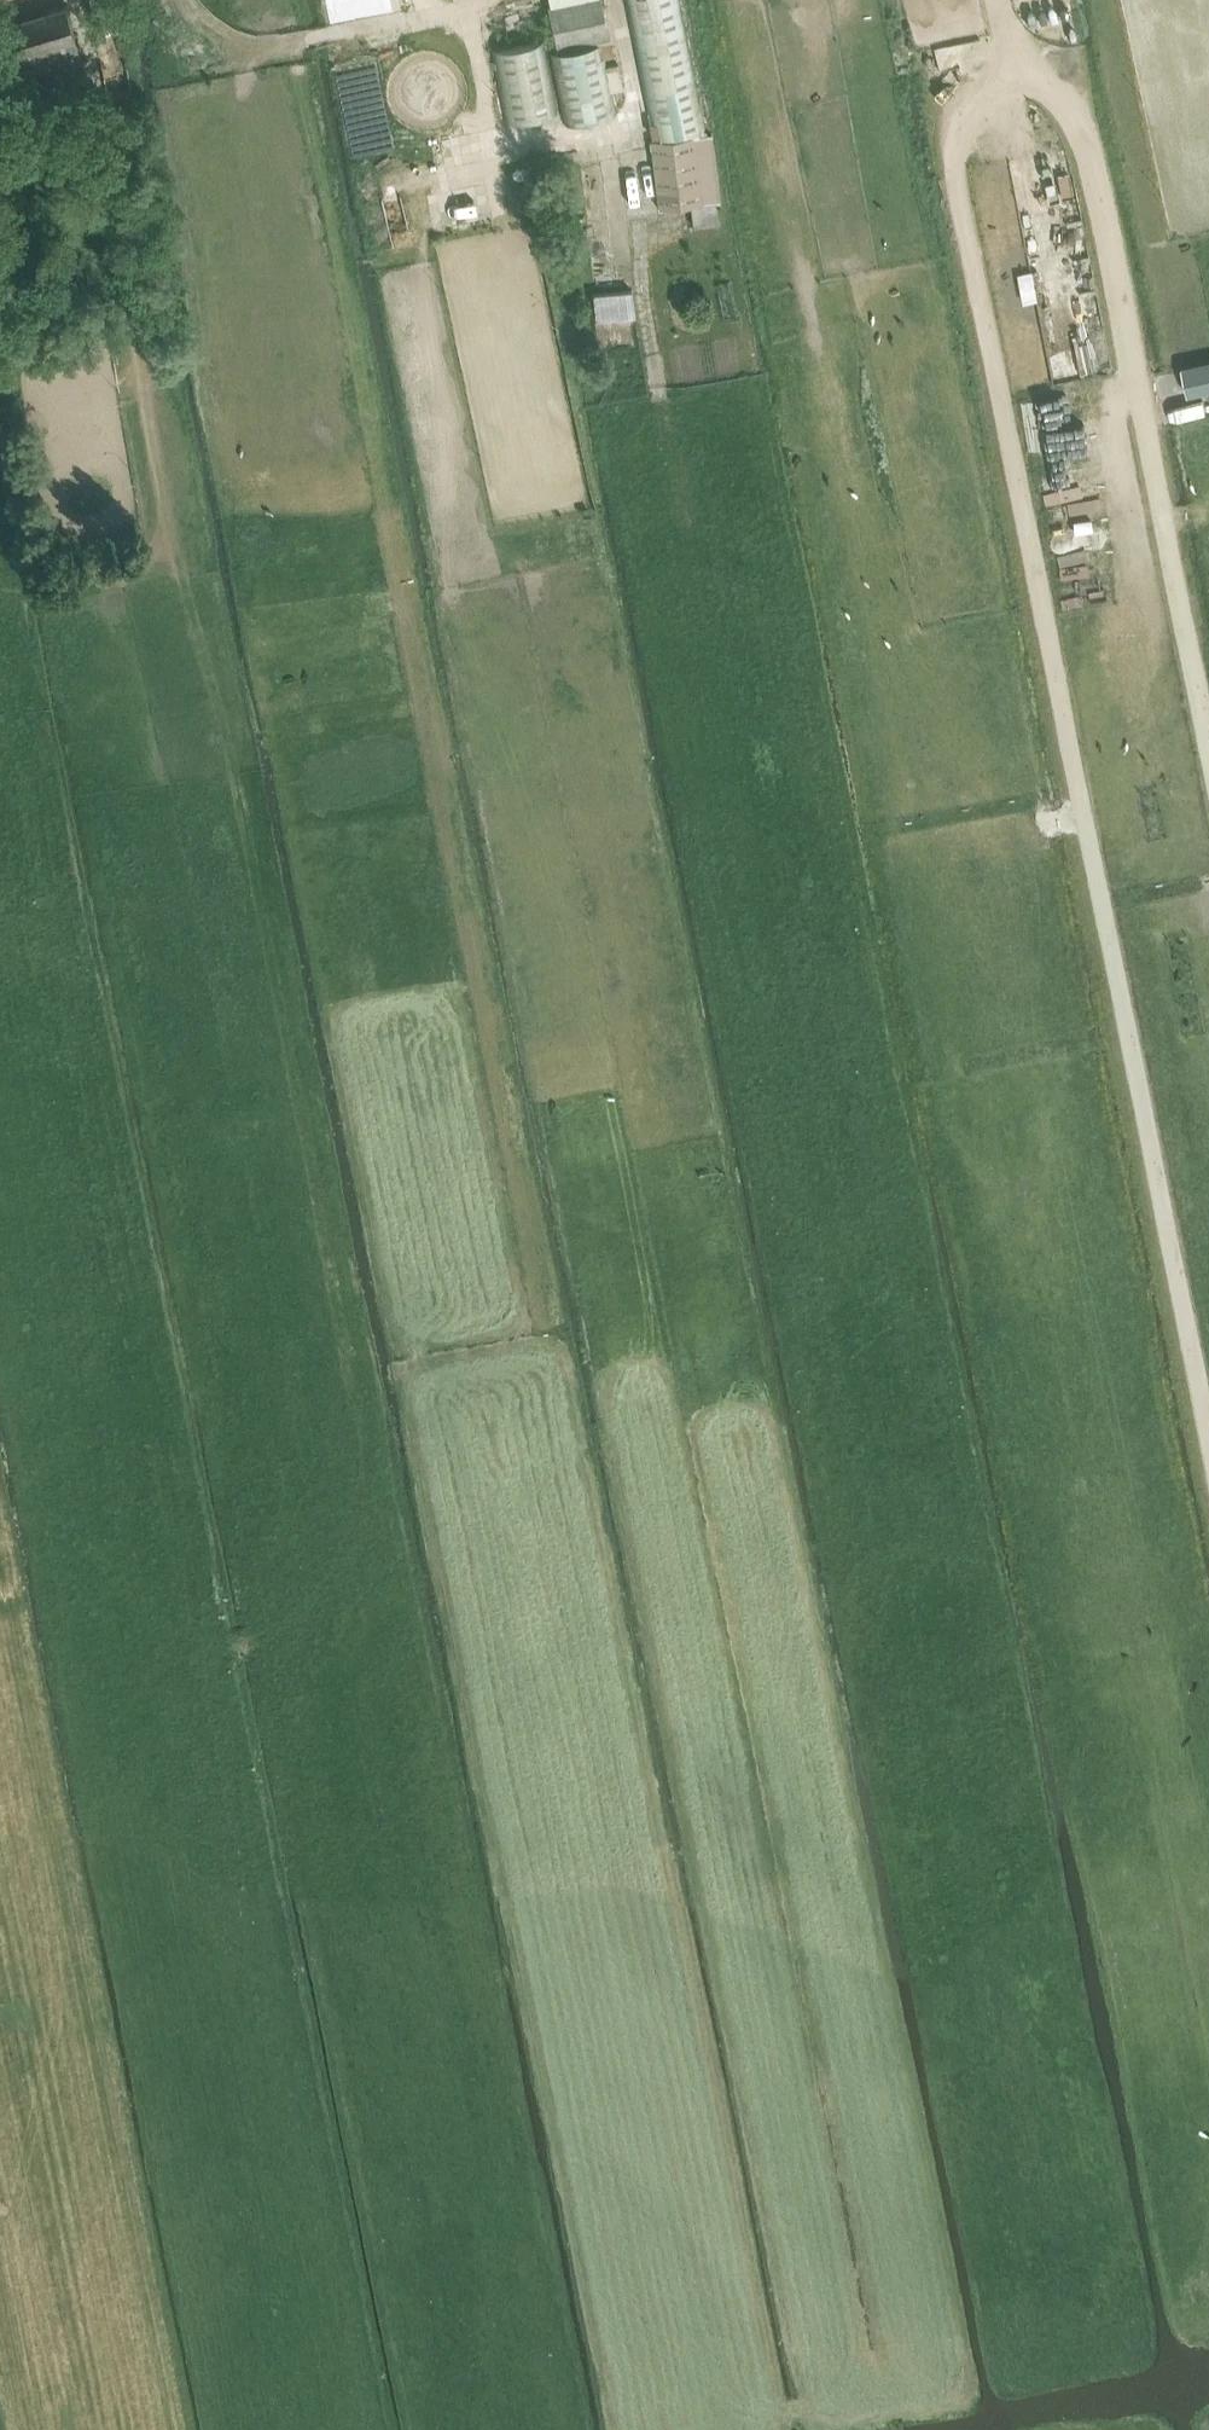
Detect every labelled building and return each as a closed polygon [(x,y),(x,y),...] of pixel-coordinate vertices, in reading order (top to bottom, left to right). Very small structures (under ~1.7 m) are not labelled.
[(119,0),(92,0),(100,33),(126,27),(119,0)] [(610,36),(602,0),(575,0),(548,6),(557,47),(610,36)] [(702,127),(679,0),(630,0),(655,135),(664,134),(664,138),(652,139),(659,205),(691,202),(694,225),(720,222),(718,199),(720,199),(713,131),(709,132),(708,128),(705,128),(705,126),(702,127)] [(17,123),(59,111),(58,109),(89,103),(78,63),(83,61),(67,4),(0,23),(0,52),(9,82),(5,83),(17,123)] [(604,55),(613,54),(611,39),(552,52),(565,124),(615,115),(604,55)] [(556,110),(542,40),(496,49),(509,120),(556,110)] [(624,86),(618,61),(606,63),(611,88),(624,86)] [(633,288),(594,292),(596,316),(636,312),(633,288)] [(1208,388),(1208,361),(1183,366),(1188,393),(1208,388)]
